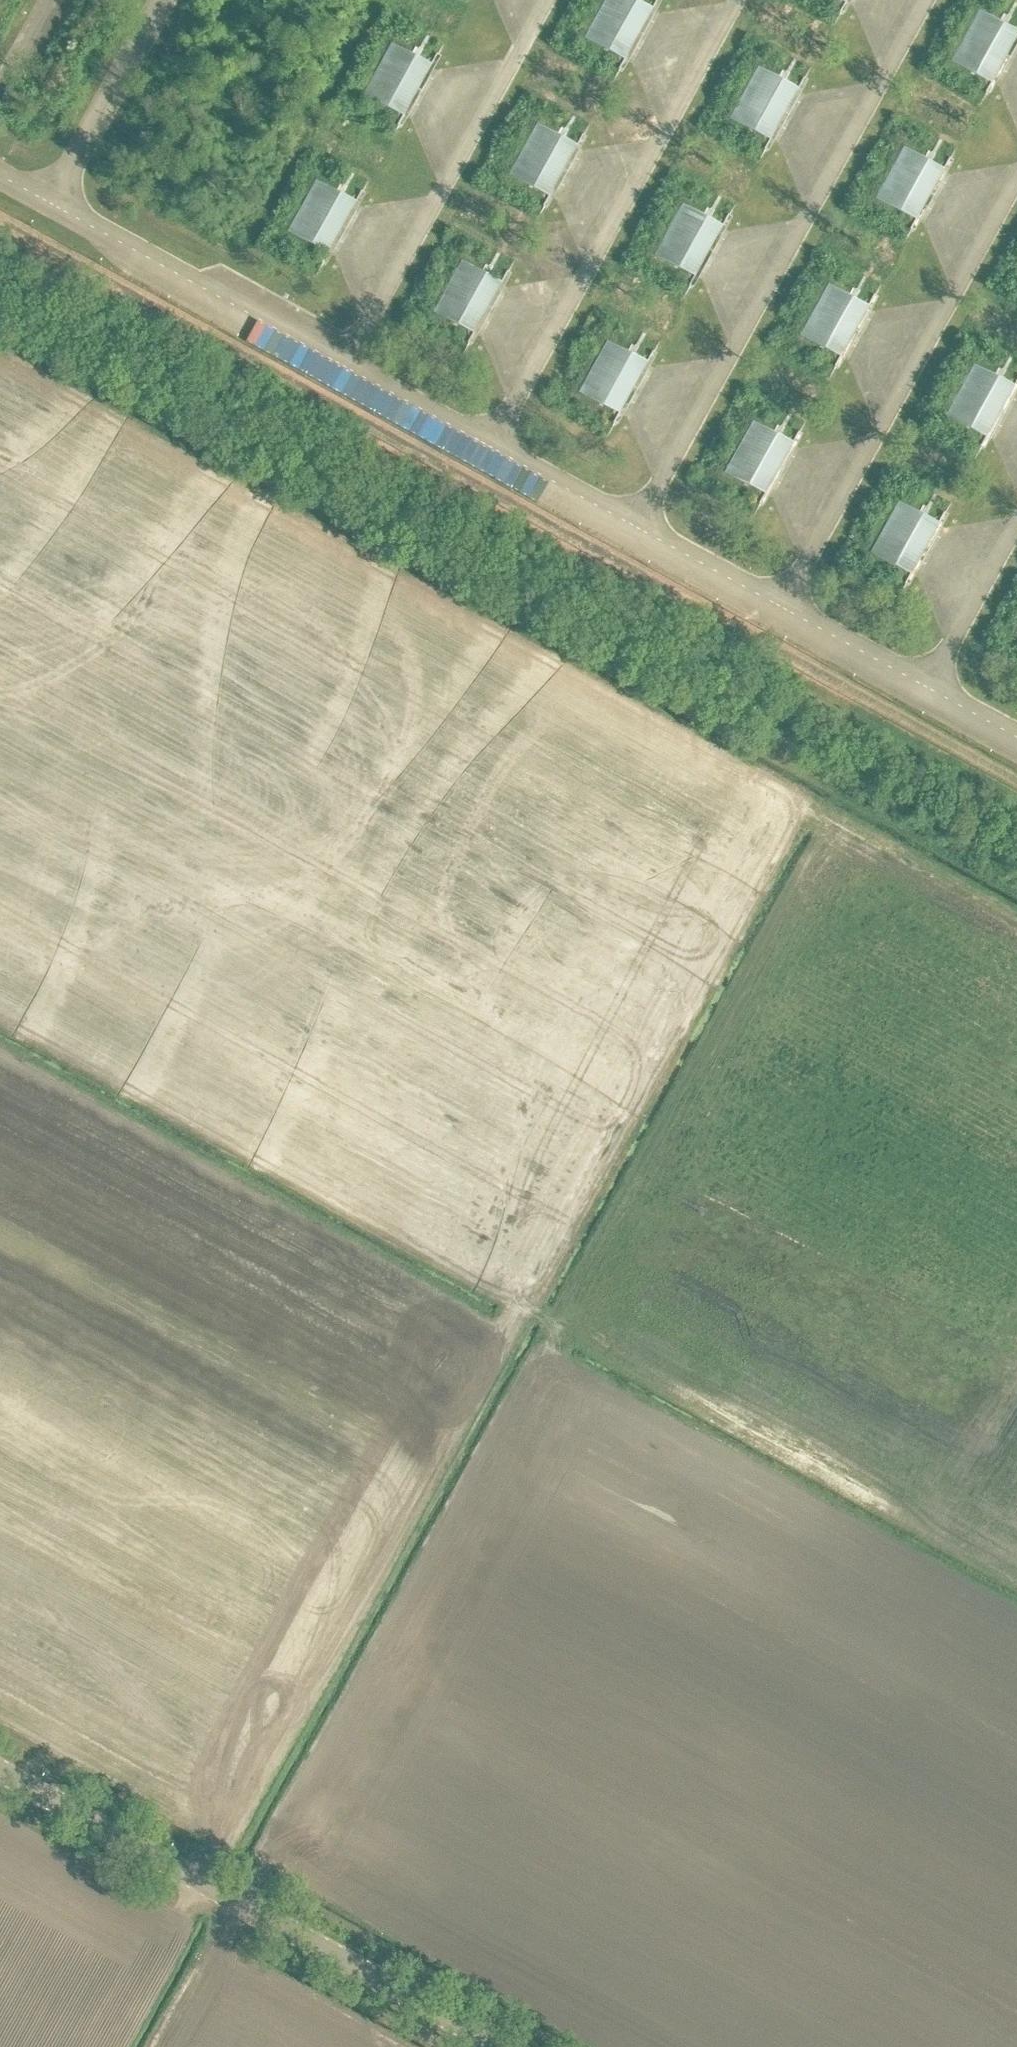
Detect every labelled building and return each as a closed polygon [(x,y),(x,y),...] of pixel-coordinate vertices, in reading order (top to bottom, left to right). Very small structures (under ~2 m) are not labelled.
[(637,0),(607,0),(585,39),(625,61),(653,9),(637,0)] [(1016,35),(977,14),(949,65),(988,87),(1016,35)] [(431,68),(391,46),(363,98),(403,120),(431,68)] [(800,90),(761,68),(732,120),(772,141),(800,90)] [(577,148),(537,126),(509,178),(548,200),(577,148)] [(942,172),(902,150),(874,202),(913,224),(942,172)] [(356,206),(316,184),(288,235),(327,257),(356,206)] [(724,229),(684,207),(656,259),(696,281),(724,229)] [(501,286),(462,264),(433,315),(473,337),(501,286)] [(865,311),(826,289),(797,341),(837,363),(865,311)] [(648,366),(609,345),(581,396),(620,418),(648,366)] [(1013,392),(973,371),(945,422),(984,444),(1013,392)] [(790,449),(750,427),(722,478),(761,500),(790,449)] [(937,530),(898,508),(869,559),(909,581),(937,530)]
